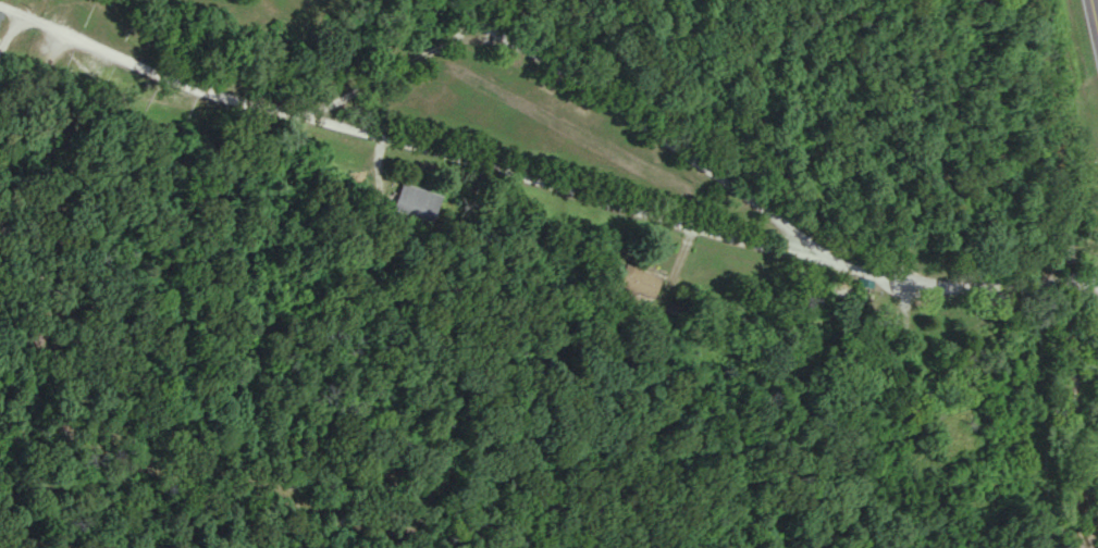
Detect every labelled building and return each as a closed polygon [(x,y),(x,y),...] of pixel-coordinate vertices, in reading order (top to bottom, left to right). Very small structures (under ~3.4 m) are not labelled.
[(395,210),(434,220),(441,193),(401,183),(395,210)] [(661,277),(624,264),(616,288),(653,301),(661,277)]
